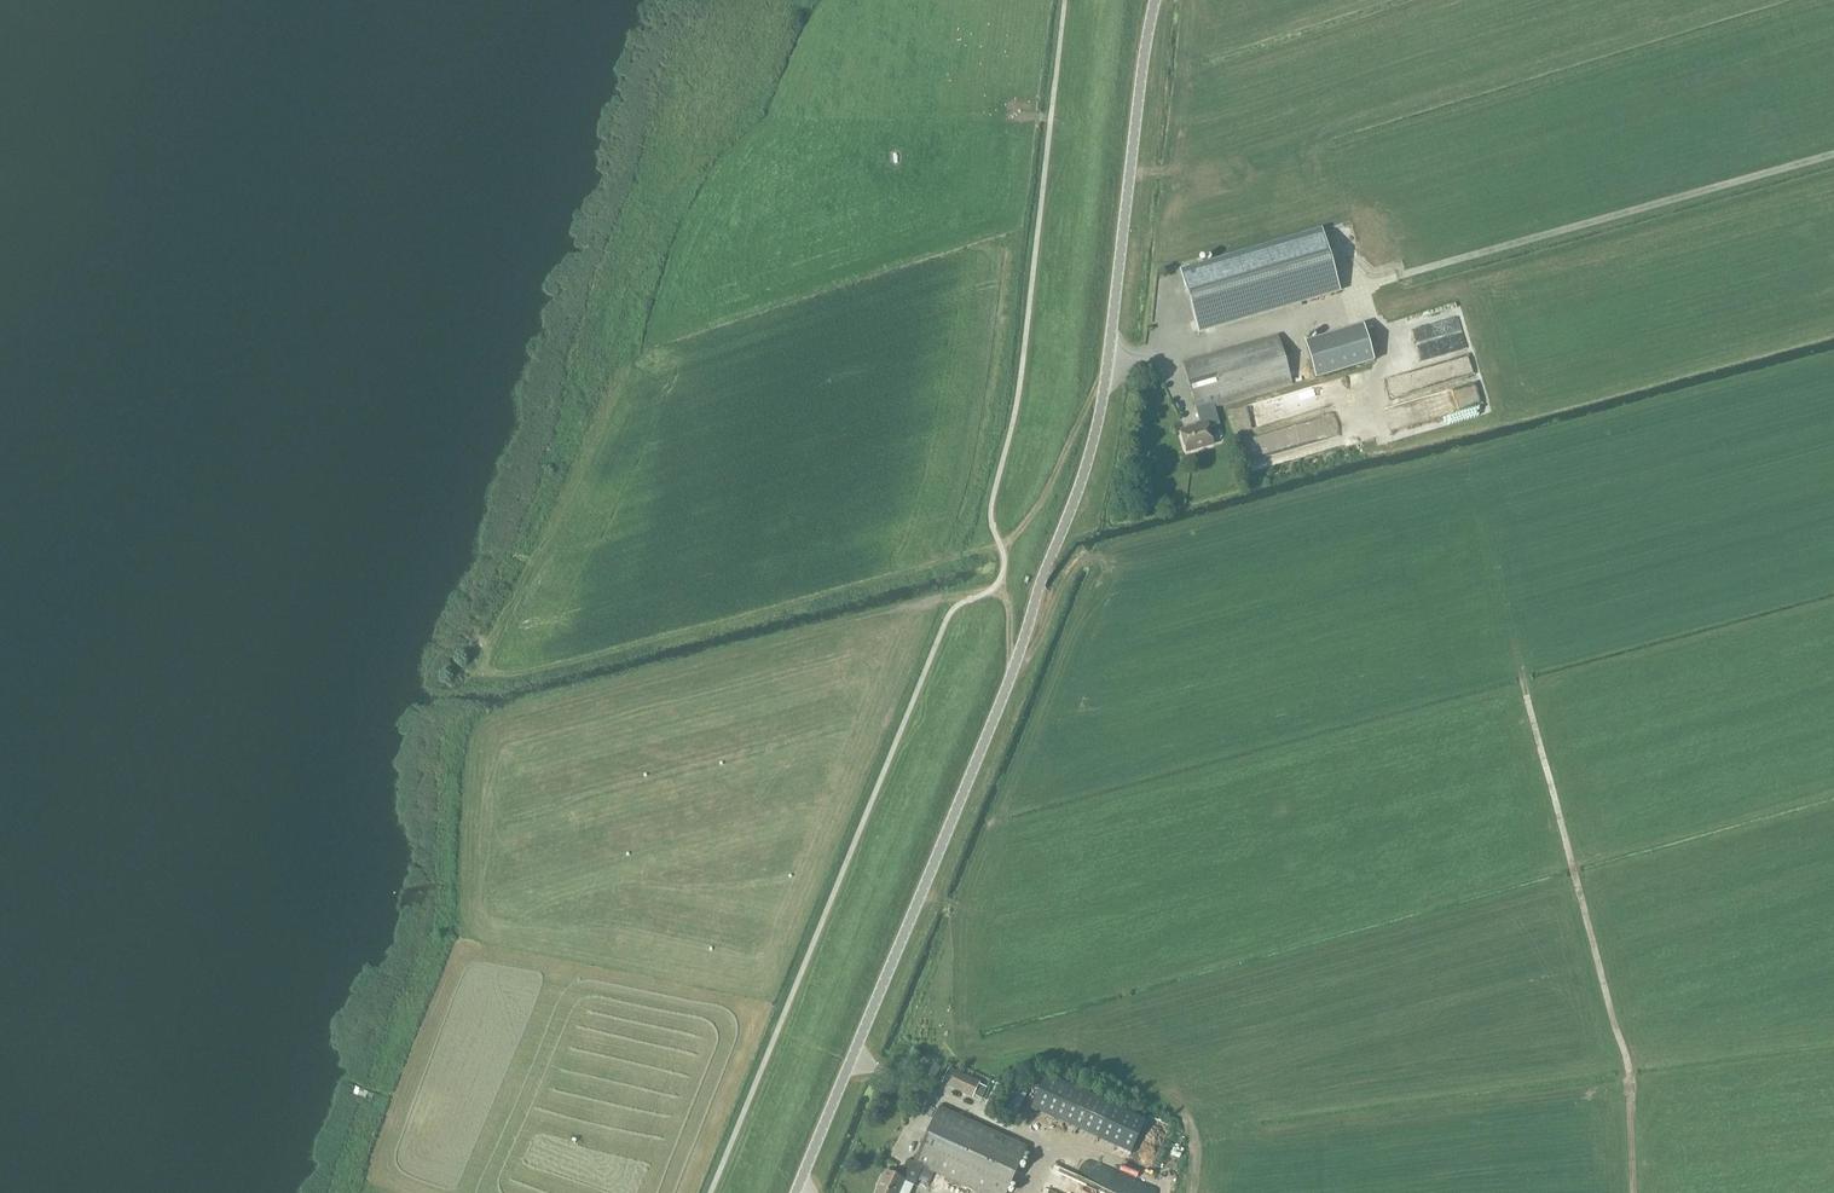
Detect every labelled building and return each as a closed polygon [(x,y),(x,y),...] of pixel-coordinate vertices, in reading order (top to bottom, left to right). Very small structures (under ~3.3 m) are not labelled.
[(1325,224),(1325,232),(1351,232),(1351,224),(1325,224)] [(1181,273),(1198,331),(1339,290),(1322,232),(1181,273)] [(1366,326),(1307,343),(1317,378),(1376,361),(1366,326)] [(1213,445),(1208,428),(1220,424),(1215,407),(1293,385),(1278,334),(1183,362),(1201,425),(1181,431),(1187,452),(1213,445)] [(1399,373),(1437,362),(1434,350),(1396,362),(1399,373)] [(1475,384),(1384,403),(1389,426),(1465,410),(1466,416),(1486,412),(1483,399),(1479,400),(1475,384)] [(1262,423),(1259,404),(1236,407),(1239,426),(1262,423)] [(1331,414),(1242,435),(1246,453),(1335,432),(1331,414)] [(942,1084),(973,1098),(980,1082),(949,1068),(942,1084)] [(1046,1076),(1031,1109),(1054,1120),(1069,1086),(1046,1076)] [(1082,1092),(1080,1099),(1094,1101),(1095,1095),(1082,1092)] [(904,1181),(915,1186),(923,1168),(978,1192),(1008,1192),(1029,1146),(940,1106),(914,1163),(907,1160),(902,1171),(898,1169),(896,1176),(886,1172),(877,1192),(899,1192),(904,1181)] [(1086,1150),(1092,1153),(1098,1139),(1092,1137),(1086,1150)] [(1113,1192),(1117,1179),(1080,1169),(1079,1171),(1071,1169),(1072,1166),(1055,1162),(1050,1180),(1070,1185),(1071,1181),(1113,1192)] [(1132,1183),(1159,1192),(1168,1192),(1171,1184),(1137,1171),(1132,1183)]
